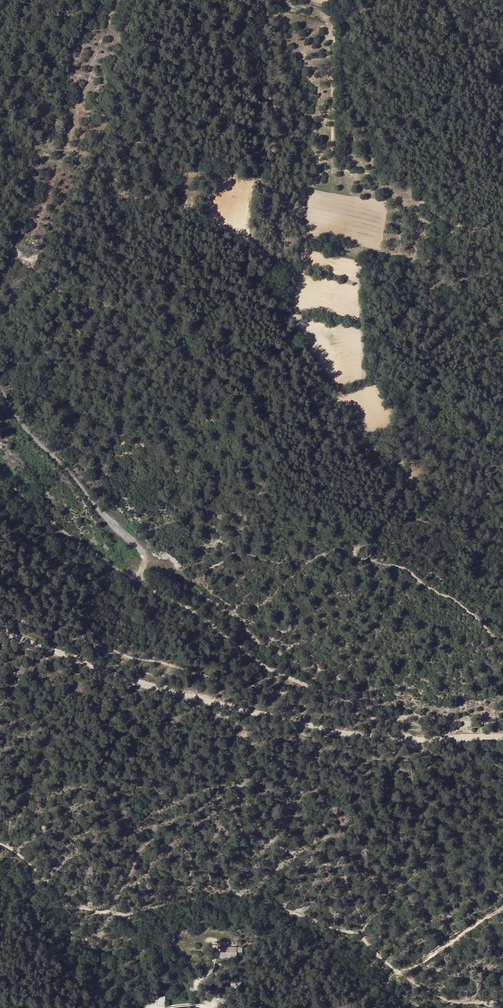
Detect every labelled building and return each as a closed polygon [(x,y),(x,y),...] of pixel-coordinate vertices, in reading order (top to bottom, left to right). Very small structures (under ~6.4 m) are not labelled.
[(226,992),(219,996),(223,1002),(229,998),(226,992)]
